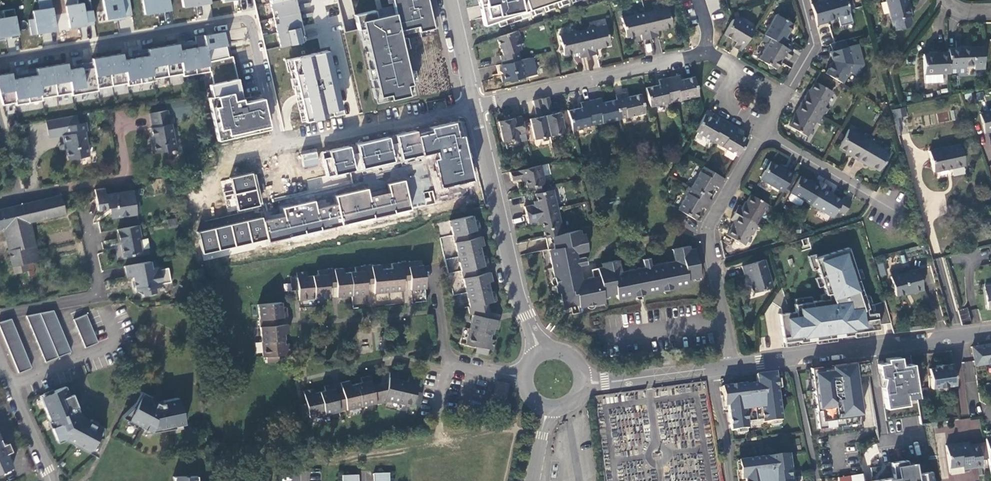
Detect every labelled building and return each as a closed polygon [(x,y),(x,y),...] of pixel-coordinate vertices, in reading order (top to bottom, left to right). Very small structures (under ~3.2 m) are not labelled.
[(51,0),(38,0),(40,10),(33,11),(34,19),(29,20),(31,35),(56,31),(51,0)] [(65,6),(69,28),(95,24),(90,0),(77,0),(78,4),(65,6)] [(107,22),(133,17),(130,0),(102,0),(107,22)] [(144,15),(171,11),(170,0),(142,0),(144,15)] [(280,47),(306,40),(296,0),(269,0),(280,47)] [(394,13),(376,18),(374,10),(355,14),(360,41),(375,103),(414,93),(410,82),(416,80),(406,35),(434,29),(427,0),(391,0),(394,13)] [(488,26),(565,0),(482,0),(488,26)] [(816,25),(827,22),(826,20),(835,18),(835,17),(849,13),(848,10),(853,8),(851,0),(825,0),(811,4),(816,25)] [(893,30),(908,26),(911,23),(910,16),(911,15),(907,3),(907,0),(885,0),(893,30)] [(651,10),(643,12),(649,37),(657,36),(655,29),(671,26),(670,23),(672,21),(669,18),(666,7),(658,9),(654,5),(651,10)] [(0,19),(0,41),(19,37),(15,9),(2,10),(3,18),(0,19)] [(649,37),(643,12),(638,13),(634,10),(632,14),(620,17),(623,28),(620,32),(624,34),(625,36),(639,33),(640,39),(649,37)] [(762,34),(769,38),(786,48),(790,40),(785,37),(793,24),(790,23),(789,19),(785,20),(775,14),(769,24),(764,25),(765,30),(762,34)] [(740,16),(732,19),(723,34),(734,41),(732,46),(740,51),(753,28),(741,22),(740,16)] [(581,29),(587,55),(596,53),(594,46),(608,43),(608,41),(610,37),(606,35),(604,24),(596,25),(592,23),(589,27),(581,29)] [(578,57),(587,55),(581,29),(576,30),(572,28),(569,32),(558,34),(560,44),(558,49),(561,50),(562,53),(570,52),(571,55),(578,54),(578,57)] [(516,29),(496,36),(501,53),(499,54),(501,63),(519,59),(517,49),(520,48),(518,40),(519,38),(516,29)] [(217,142),(269,130),(263,98),(245,102),(234,57),(230,58),(224,31),(195,36),(196,41),(0,75),(0,94),(4,106),(204,74),(217,142)] [(787,59),(792,52),(786,48),(769,38),(766,42),(761,44),(762,49),(756,58),(766,64),(767,68),(772,67),(774,69),(782,56),(787,59)] [(831,61),(823,73),(840,83),(847,71),(855,76),(861,66),(855,44),(845,47),(843,40),(828,44),(830,51),(828,52),(831,61)] [(947,52),(947,57),(948,70),(964,70),(973,69),(973,72),(984,72),(983,50),(961,52),(947,52)] [(326,51),(285,61),(302,124),(341,115),(326,51)] [(501,63),(497,63),(499,71),(501,71),(503,79),(515,76),(519,78),(521,75),(532,73),(528,57),(519,59),(501,63)] [(942,77),(948,77),(948,70),(947,57),(936,57),(922,58),(924,87),(943,86),(942,77)] [(677,74),(666,77),(672,101),(697,95),(693,76),(679,79),(677,74)] [(643,88),(648,106),(672,101),(666,77),(656,79),(658,84),(643,88)] [(805,96),(800,104),(823,117),(827,111),(822,108),(831,93),(814,83),(806,97),(805,96)] [(614,98),(618,118),(643,112),(639,93),(625,96),(624,92),(613,94),(614,98)] [(551,113),(548,96),(539,98),(548,135),(562,131),(558,111),(551,113)] [(594,124),(618,118),(614,98),(600,102),(599,97),(589,100),(594,124)] [(539,98),(531,100),(535,116),(528,118),(533,138),(548,135),(539,98)] [(594,124),(589,100),(579,102),(580,107),(566,110),(570,129),(594,124)] [(823,117),(800,104),(796,111),(797,112),(788,127),(805,137),(814,122),(819,125),(823,117)] [(901,108),(891,111),(895,127),(900,125),(898,118),(903,117),(901,108)] [(980,111),(984,131),(990,130),(990,109),(980,111)] [(170,124),(167,110),(149,113),(152,128),(151,128),(153,143),(151,144),(153,154),(176,150),(171,124),(170,124)] [(523,131),(519,114),(512,116),(511,111),(502,113),(503,118),(496,119),(501,140),(516,136),(516,133),(523,131)] [(704,113),(693,130),(715,143),(728,122),(719,116),(717,121),(704,113)] [(63,128),(80,125),(78,116),(47,122),(50,139),(63,136),(64,136),(63,128)] [(434,154),(442,188),(471,182),(459,121),(320,152),(326,177),(434,154)] [(728,122),(715,143),(737,156),(747,138),(734,131),(737,127),(728,122)] [(88,132),(87,124),(80,125),(63,128),(64,136),(63,136),(65,146),(66,146),(69,161),(89,157),(85,132),(88,132)] [(849,158),(856,161),(867,143),(847,131),(837,149),(850,156),(849,158)] [(867,143),(856,161),(863,165),(864,164),(877,172),(890,151),(875,142),(873,146),(867,143)] [(958,144),(927,151),(932,172),(963,165),(958,144)] [(301,153),(303,167),(319,165),(317,151),(301,153)] [(526,185),(534,182),(542,181),(543,180),(542,174),(548,172),(545,161),(508,170),(510,178),(523,174),(526,185)] [(781,192),(790,175),(783,171),(782,172),(768,164),(759,179),(781,192)] [(701,166),(689,188),(706,198),(713,185),(717,188),(723,179),(701,166)] [(256,172),(230,177),(237,210),(262,205),(256,172)] [(820,185),(814,182),(811,187),(797,178),(789,193),(789,194),(787,198),(787,201),(796,206),(799,205),(801,200),(809,205),(816,192),(820,185)] [(410,209),(403,180),(388,184),(390,193),(371,198),(369,189),(336,196),(339,205),(316,210),(314,201),(283,208),(285,216),(262,221),(261,217),(197,231),(203,254),(410,209)] [(820,185),(816,192),(809,205),(831,218),(834,213),(841,217),(849,205),(841,201),(839,204),(825,195),(828,190),(826,189),(820,185)] [(689,188),(686,186),(681,194),(684,195),(676,209),(693,219),(701,206),(705,209),(710,200),(706,198),(689,188)] [(522,205),(524,213),(556,206),(552,188),(544,190),(536,192),(534,192),(535,199),(536,202),(532,203),(522,205)] [(135,192),(105,197),(104,189),(94,190),(98,212),(108,210),(108,208),(115,206),(116,210),(113,211),(114,217),(128,214),(129,216),(139,214),(135,192)] [(426,203),(434,201),(432,191),(424,192),(426,203)] [(754,226),(767,205),(748,194),(740,208),(737,206),(732,213),(734,213),(754,226)] [(0,209),(0,229),(3,228),(12,266),(24,263),(37,260),(28,222),(64,214),(60,196),(0,209)] [(556,206),(524,213),(526,222),(536,219),(540,218),(541,222),(544,236),(549,235),(562,232),(556,206)] [(732,213),(731,214),(729,219),(733,221),(724,235),(742,246),(748,235),(750,235),(755,226),(754,226),(734,213),(732,213)] [(468,230),(478,228),(476,219),(471,219),(470,214),(435,222),(445,261),(456,308),(467,306),(469,312),(472,311),(464,341),(475,344),(479,345),(477,351),(486,353),(487,347),(492,348),(494,338),(490,337),(492,326),(497,327),(499,319),(480,314),(478,304),(485,302),(485,301),(495,299),(493,289),(489,290),(486,280),(490,279),(488,271),(471,275),(469,267),(477,265),(487,263),(484,253),(480,254),(477,245),(482,244),(480,235),(462,239),(460,232),(468,230)] [(138,231),(137,227),(117,230),(122,258),(131,256),(133,253),(140,252),(139,241),(141,238),(140,231),(138,231)] [(685,278),(698,275),(693,247),(688,248),(687,244),(671,248),(673,260),(649,264),(648,257),(640,259),(642,266),(631,268),(618,271),(615,259),(600,262),(601,266),(590,269),(591,276),(580,278),(576,264),(585,262),(583,256),(575,258),(573,251),(585,249),(582,233),(578,234),(577,229),(562,232),(549,235),(552,247),(549,248),(551,256),(547,256),(552,277),(555,276),(556,284),(553,284),(555,292),(558,291),(561,306),(576,303),(577,306),(585,304),(585,302),(591,300),(592,303),(603,301),(601,295),(613,292),(614,296),(623,294),(623,297),(637,295),(661,290),(660,286),(668,285),(669,287),(679,285),(678,282),(686,281),(685,278)] [(866,308),(847,247),(813,258),(824,294),(826,294),(826,299),(792,303),(793,311),(777,313),(781,341),(797,339),(797,341),(851,334),(851,332),(850,325),(889,320),(883,301),(870,305),(872,313),(867,314),(866,308)] [(762,259),(740,265),(743,276),(746,275),(751,291),(770,285),(762,259)] [(149,262),(123,267),(125,277),(131,276),(134,290),(141,289),(142,295),(155,293),(154,288),(162,287),(161,284),(170,283),(167,269),(159,270),(158,268),(150,269),(149,262)] [(423,288),(421,266),(416,266),(416,262),(390,264),(390,268),(380,268),(379,265),(353,267),(353,271),(342,272),(342,268),(316,269),(317,274),(306,275),(305,271),(295,272),(295,276),(289,276),(290,284),(296,284),(297,299),(327,297),(326,280),(333,279),(335,296),(364,294),(363,277),(370,276),(371,293),(400,290),(399,274),(406,273),(408,289),(423,288)] [(24,263),(12,266),(15,281),(27,278),(24,263)] [(880,277),(886,276),(884,263),(878,264),(880,277)] [(897,274),(890,276),(889,276),(891,284),(889,287),(893,290),(894,296),(910,292),(910,293),(921,290),(916,268),(897,274)] [(266,317),(285,315),(284,306),(280,306),(279,301),(256,303),(260,354),(262,354),(263,361),(272,360),(271,354),(275,353),(288,352),(287,343),(283,343),(282,332),(287,331),(286,322),(267,324),(266,317)] [(966,307),(956,310),(960,324),(971,323),(966,307)] [(70,352),(53,310),(26,315),(45,362),(70,352)] [(85,314),(73,319),(84,348),(97,343),(85,314)] [(0,321),(0,329),(18,373),(30,368),(10,318),(0,321)] [(890,323),(889,320),(850,325),(851,332),(877,329),(876,325),(890,323)] [(971,345),(974,364),(990,362),(990,343),(971,345)] [(886,359),(886,363),(878,364),(885,410),(912,407),(912,402),(919,400),(912,364),(901,365),(899,357),(886,359)] [(955,383),(952,361),(941,363),(941,362),(935,363),(935,366),(936,376),(929,377),(930,386),(955,383)] [(812,434),(863,428),(857,377),(862,376),(860,362),(804,369),(812,434)] [(936,376),(935,366),(928,367),(929,377),(936,376)] [(305,405),(299,407),(301,414),(306,413),(307,417),(371,402),(372,403),(380,401),(383,398),(410,404),(411,401),(417,403),(419,395),(413,393),(414,389),(417,377),(406,375),(405,379),(396,377),(397,372),(386,370),(386,371),(384,382),(382,389),(372,391),(370,384),(368,374),(358,376),(359,380),(348,383),(347,379),(338,381),(342,398),(335,400),(330,382),(321,384),(322,389),(312,391),(311,387),(301,389),(304,401),(305,405)] [(744,383),(721,387),(723,406),(727,406),(730,431),(747,428),(746,422),(761,420),(761,423),(781,420),(774,372),(755,375),(756,384),(745,386),(744,383)] [(495,399),(499,380),(496,379),(491,398),(495,399)] [(48,421),(51,424),(55,429),(57,432),(60,435),(65,439),(67,441),(73,445),(75,447),(79,449),(84,451),(88,453),(90,450),(96,450),(97,438),(103,438),(103,429),(79,416),(74,404),(73,401),(70,401),(64,386),(51,391),(51,392),(51,393),(39,398),(48,421)] [(136,403),(120,417),(150,432),(168,429),(168,427),(184,424),(177,398),(162,401),(162,403),(158,404),(140,394),(136,403)] [(957,430),(980,430),(980,420),(957,420),(957,430)] [(984,441),(966,443),(962,444),(962,441),(943,443),(946,471),(949,472),(961,471),(960,467),(980,465),(979,458),(986,458),(984,441)] [(0,446),(0,454),(6,452),(7,454),(10,452),(6,444),(0,446)] [(12,467),(7,454),(6,452),(0,454),(0,472),(12,467)] [(737,461),(740,480),(741,480),(792,480),(788,454),(766,457),(766,458),(760,458),(737,461)] [(930,471),(909,474),(908,465),(887,468),(888,479),(875,480),(932,480),(930,471)] [(863,473),(836,477),(837,480),(864,480),(863,473)]
